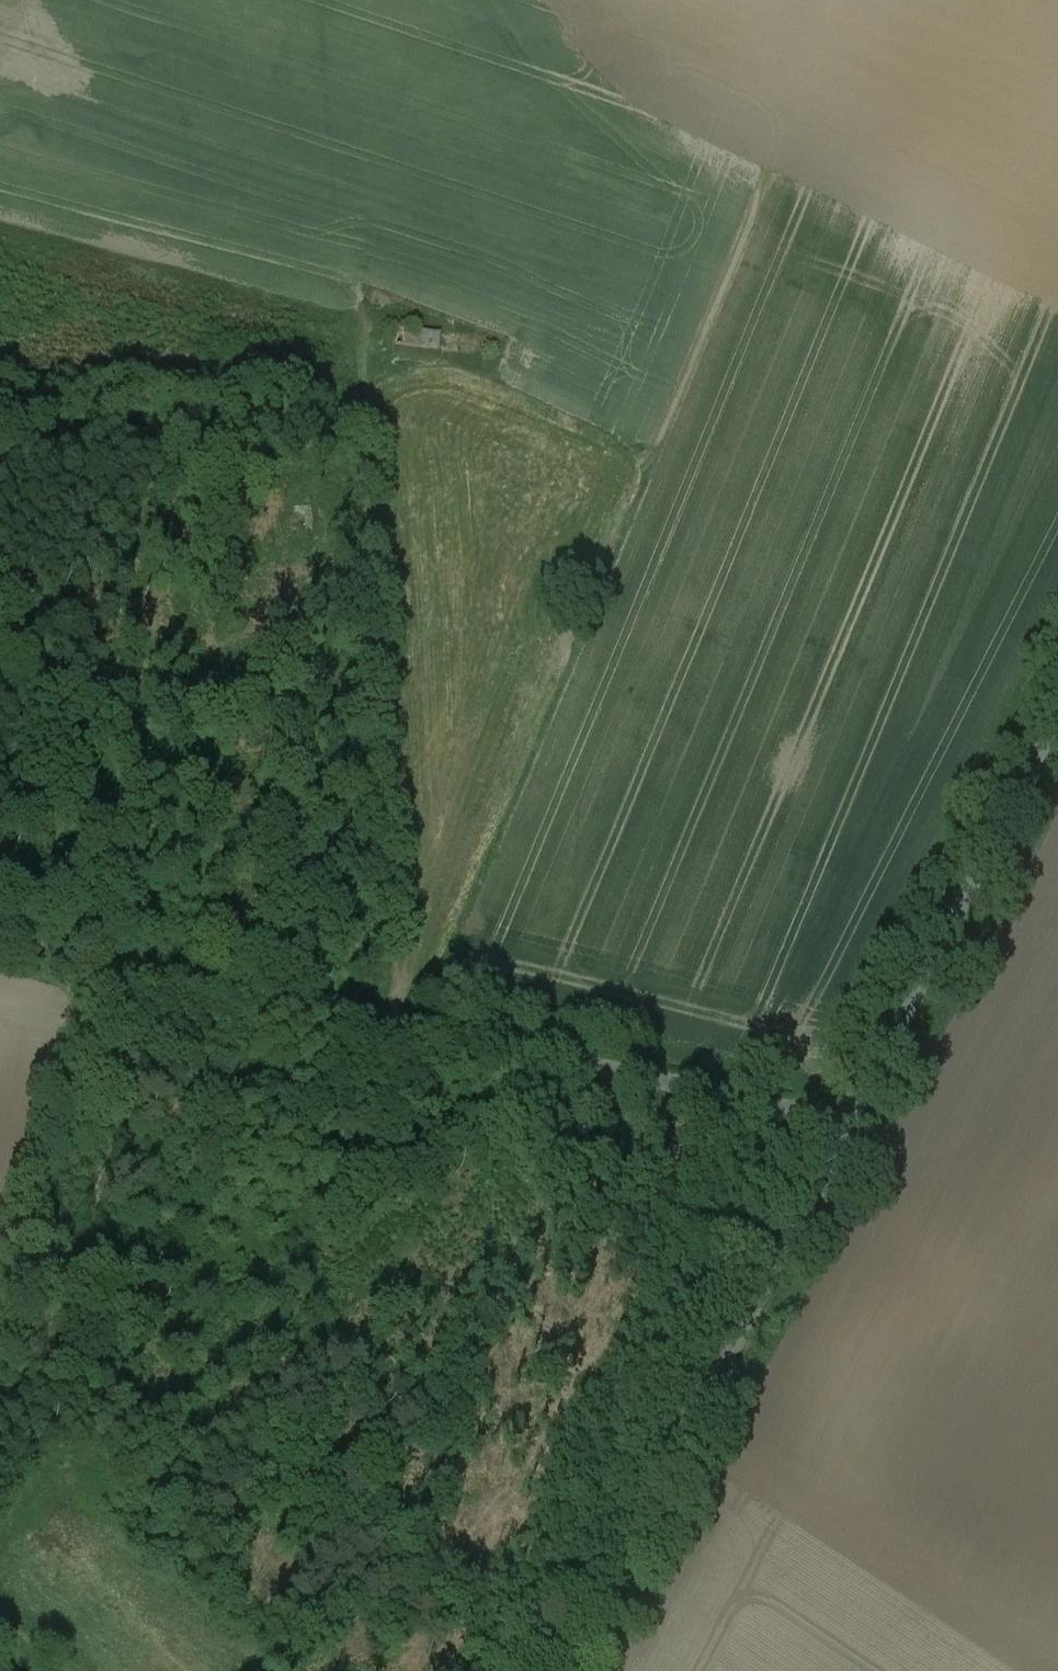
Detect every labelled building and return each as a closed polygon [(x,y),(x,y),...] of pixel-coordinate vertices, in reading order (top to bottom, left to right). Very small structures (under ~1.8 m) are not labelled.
[(439,336),(397,331),(395,346),(438,351),(439,336)]
